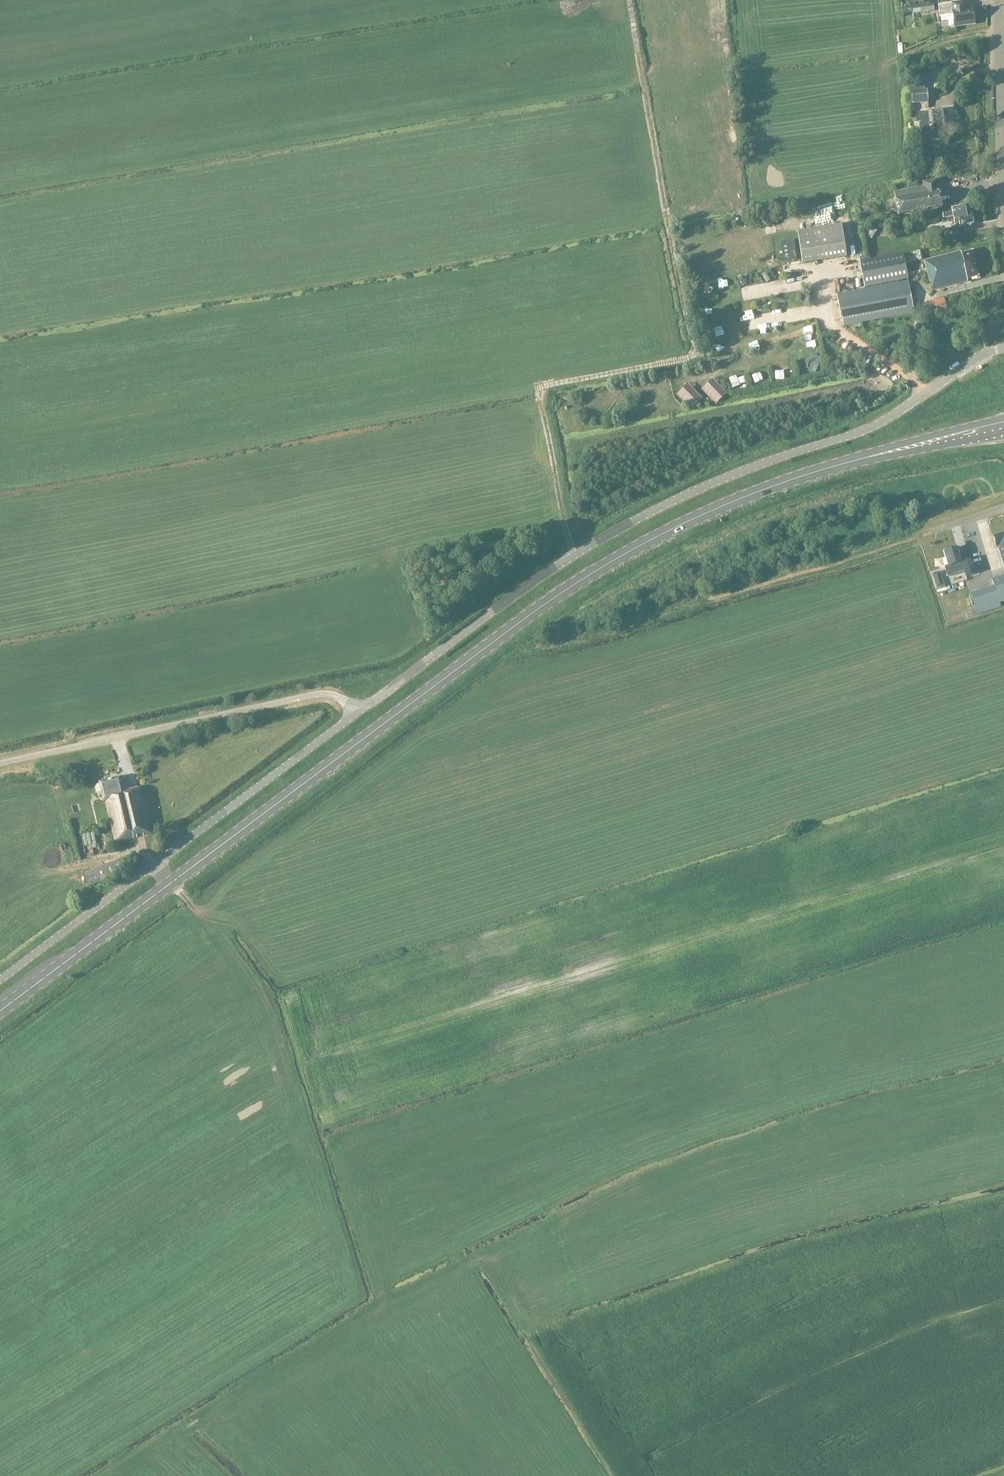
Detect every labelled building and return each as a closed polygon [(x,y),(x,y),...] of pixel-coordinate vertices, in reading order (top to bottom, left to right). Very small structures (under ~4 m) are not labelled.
[(954,28),(975,25),(972,7),(966,8),(965,2),(938,6),(940,17),(952,16),(954,28)] [(912,14),(934,11),(933,4),(911,7),(912,14)] [(911,92),(912,104),(930,102),(929,91),(911,92)] [(940,133),(945,133),(943,111),(928,112),(928,113),(919,114),(921,132),(929,131),(929,134),(931,134),(932,141),(940,140),(940,133)] [(925,174),(924,165),(916,166),(918,175),(925,174)] [(936,188),(935,181),(923,183),(923,187),(905,190),(906,193),(902,193),(902,191),(894,192),(895,199),(897,214),(941,207),(938,192),(937,187),(936,188)] [(972,225),(970,215),(969,215),(967,206),(941,211),(943,218),(952,216),(955,228),(972,225)] [(846,257),(841,225),(797,232),(801,264),(846,257)] [(919,249),(918,250),(859,261),(864,287),(925,275),(919,249)] [(930,281),(932,289),(967,281),(966,279),(978,276),(972,251),(961,254),(960,252),(923,260),(929,281),(930,281)] [(913,313),(907,281),(836,295),(842,326),(913,313)] [(947,312),(944,298),(929,302),(932,315),(947,312)] [(733,345),(734,351),(744,349),(743,343),(733,345)] [(992,536),(996,548),(998,547),(1003,567),(1003,533),(992,536)] [(944,551),(948,565),(944,567),(947,577),(963,572),(965,576),(974,573),(970,560),(961,563),(956,548),(944,551)] [(1003,602),(1003,575),(991,579),(993,586),(970,594),(976,614),(1000,607),(999,603),(1003,602)] [(936,589),(944,586),(942,581),(934,583),(936,589)] [(99,782),(99,785),(96,785),(98,793),(101,792),(103,802),(106,801),(114,842),(151,833),(140,788),(123,791),(120,778),(99,782)] [(119,860),(95,870),(82,875),(87,887),(124,872),(119,860)]
